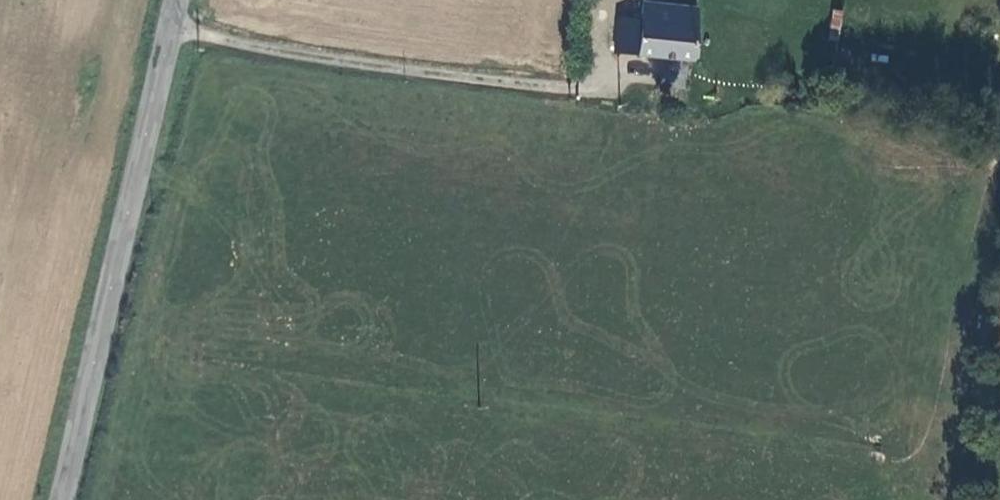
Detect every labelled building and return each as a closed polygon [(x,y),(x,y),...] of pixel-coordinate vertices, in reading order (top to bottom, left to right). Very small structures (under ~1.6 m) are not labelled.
[(641,11),(639,27),(636,26),(632,61),(713,69),(720,27),(730,28),(732,13),(719,11),(718,18),(641,11)]
